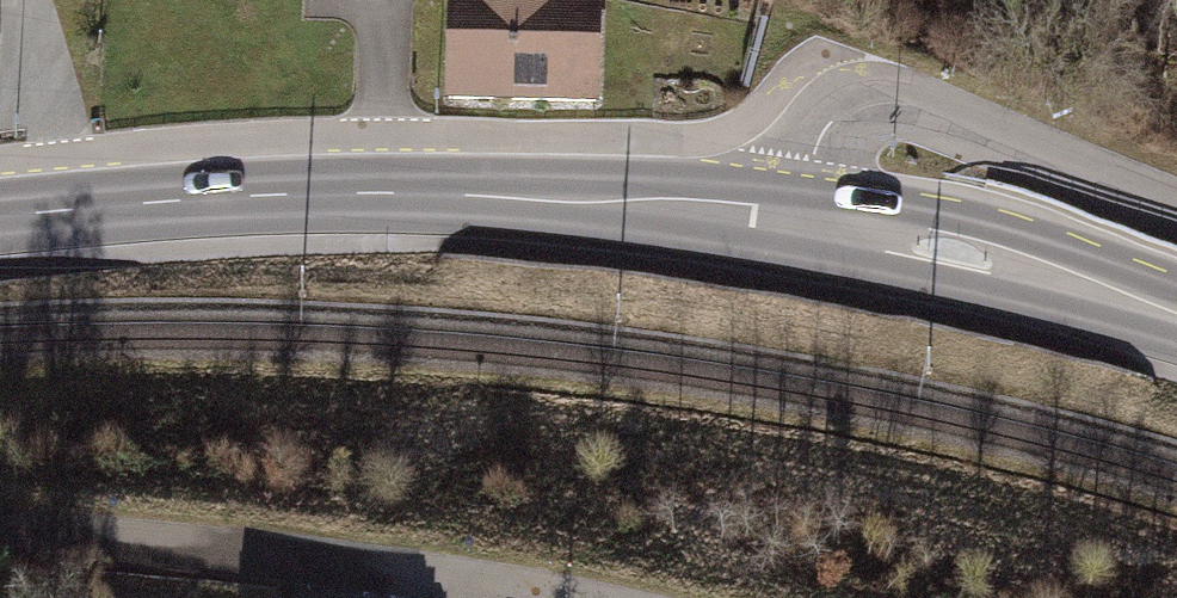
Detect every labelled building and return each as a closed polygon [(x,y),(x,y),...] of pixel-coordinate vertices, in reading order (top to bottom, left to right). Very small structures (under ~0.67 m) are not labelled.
[(600,0),(485,0),(459,0),(454,0),(453,94),(598,96),(600,0)]
